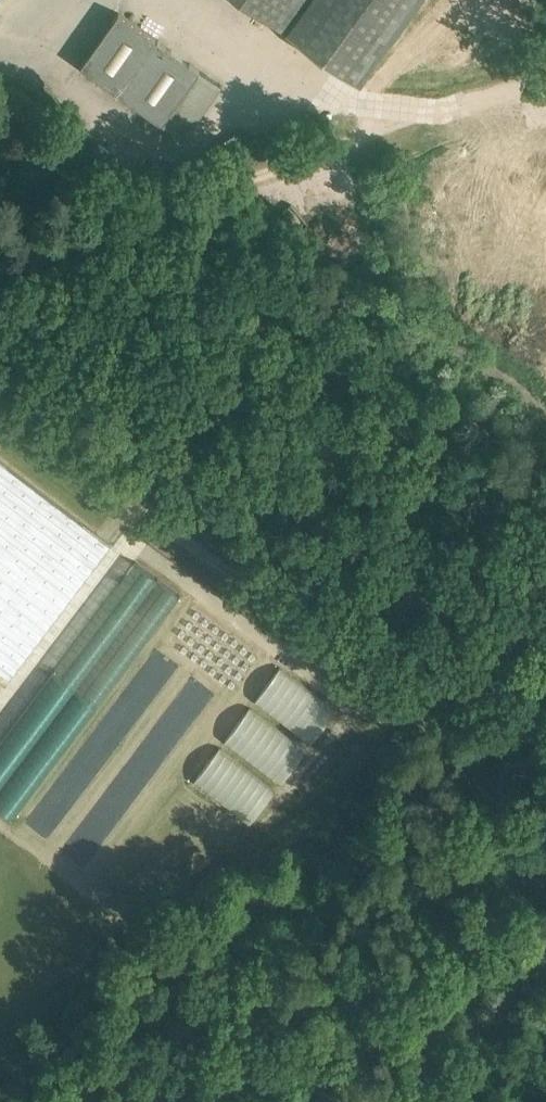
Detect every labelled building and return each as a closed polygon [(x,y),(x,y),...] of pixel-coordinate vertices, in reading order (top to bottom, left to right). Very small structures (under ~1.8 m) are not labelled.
[(361,82),(420,0),(246,0),(361,82)] [(223,82),(119,10),(82,63),(186,135),(223,82)] [(0,457),(0,667),(11,675),(98,558),(111,541),(0,457)] [(0,748),(0,803),(13,812),(23,797),(9,786),(16,776),(36,789),(99,696),(86,687),(90,680),(93,682),(105,664),(91,654),(99,642),(92,638),(100,627),(88,619),(0,748)] [(280,665),(255,701),(315,741),(339,705),(280,665)]
